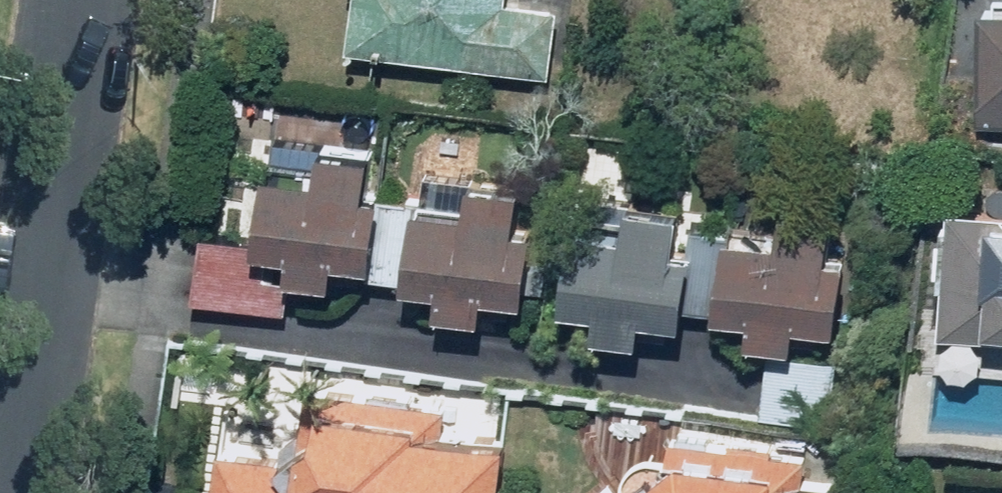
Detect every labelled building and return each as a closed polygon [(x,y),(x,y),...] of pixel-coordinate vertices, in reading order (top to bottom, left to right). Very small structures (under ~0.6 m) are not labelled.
[(563,64),(568,0),(368,0),(364,42),(563,64)] [(344,130),(343,159),(331,159),(332,136),(289,134),(285,226),(315,227),(314,261),(355,263),(356,243),(404,245),(407,165),(395,165),(396,132),(344,130)] [(541,168),(492,166),(490,197),(442,195),(438,271),(457,271),(456,295),(509,297),(510,275),(558,277),(561,211),(539,210),(541,168)] [(698,222),(701,188),(597,179),(587,286),(622,289),(620,316),(668,320),(670,299),(713,303),(716,273),(728,274),(733,225),(698,222)] [(966,184),(953,316),(1001,320),(1001,188),(966,184)] [(860,308),(862,238),(850,238),(851,199),(805,198),(804,228),(754,227),(753,292),(777,292),(776,324),(819,325),(819,307),(860,308)] [(213,223),(205,291),(297,301),(300,272),(280,269),(282,249),(257,246),(259,229),(213,223)] [(847,356),(781,347),(772,408),(839,417),(847,356)] [(446,419),(448,393),(324,381),(317,451),(236,443),(231,492),(518,492),(524,426),(446,419)] [(821,443),(615,433),(612,492),(864,492),(865,473),(819,471),(821,443)]
